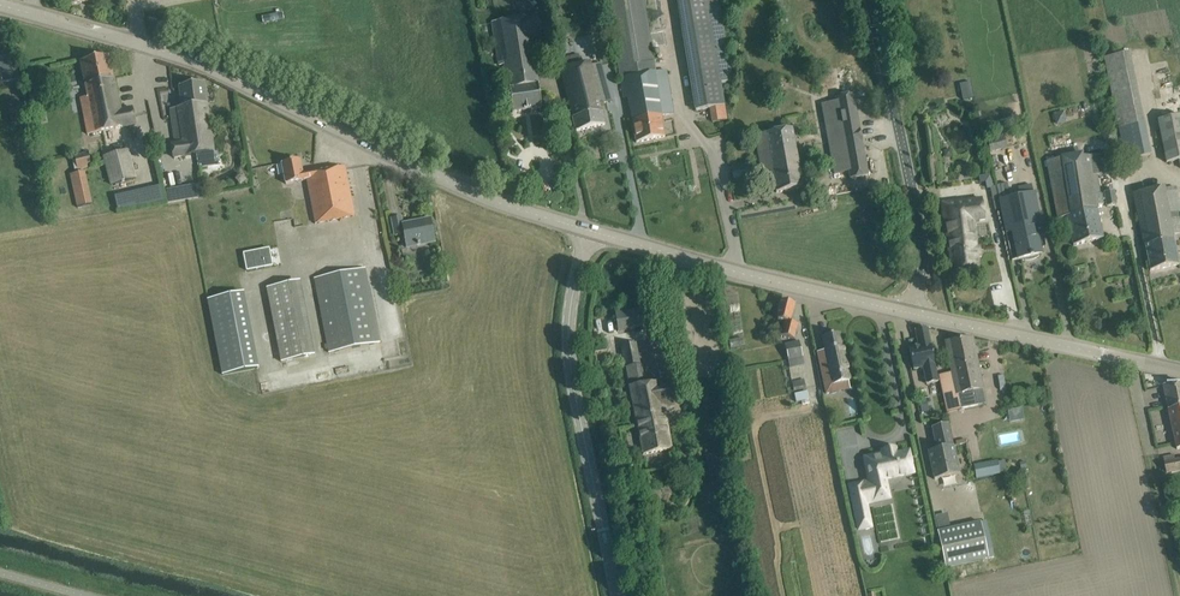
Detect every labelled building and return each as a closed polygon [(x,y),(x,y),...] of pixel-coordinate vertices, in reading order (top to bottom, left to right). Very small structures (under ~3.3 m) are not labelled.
[(597,0),(585,4),(588,17),(601,13),(597,0)] [(620,82),(624,100),(627,99),(634,131),(636,143),(665,137),(661,116),(674,114),(667,71),(655,73),(643,0),(606,0),(620,82)] [(720,83),(734,80),(720,0),(677,0),(696,111),(724,106),(720,83)] [(511,101),(512,113),(542,109),(541,97),(536,63),(544,62),(540,36),(538,18),(527,18),(500,22),(498,14),(493,15),(499,65),(506,64),(511,101)] [(1105,57),(1119,128),(1126,160),(1151,154),(1144,123),(1130,52),(1105,57)] [(88,96),(80,97),(82,106),(87,130),(87,133),(135,124),(132,109),(120,112),(114,82),(109,55),(81,61),(83,73),(88,96)] [(573,115),(576,131),(605,125),(601,104),(612,102),(603,64),(593,67),(580,67),(578,56),(557,60),(560,71),(573,115)] [(16,69),(0,72),(2,83),(19,80),(16,69)] [(172,144),(173,157),(197,154),(199,163),(215,161),(203,82),(179,86),(183,107),(170,109),(175,144),(172,144)] [(971,82),(960,84),(963,99),(974,97),(971,82)] [(763,91),(756,96),(764,106),(771,101),(763,91)] [(822,104),(829,143),(861,137),(854,98),(822,104)] [(1158,119),(1165,157),(1166,163),(1179,160),(1179,165),(1179,116),(1158,119)] [(755,135),(760,160),(771,158),(770,153),(796,149),(792,128),(781,131),(755,135)] [(861,137),(829,143),(833,162),(835,174),(849,171),(850,179),(868,175),(861,137)] [(1000,138),(987,141),(990,151),(1003,148),(1000,138)] [(771,158),(760,160),(763,179),(774,178),(776,193),(803,188),(796,149),(770,153),(771,158)] [(128,150),(104,157),(111,185),(136,178),(128,150)] [(1098,175),(1104,174),(1100,155),(1079,158),(1079,155),(1047,161),(1058,218),(1067,217),(1071,234),(1073,246),(1103,239),(1100,227),(1096,206),(1106,204),(1107,207),(1117,205),(1114,191),(1104,193),(1102,194),(1098,175)] [(282,163),(284,175),(286,184),(306,180),(315,224),(355,216),(345,166),(330,169),(330,167),(302,173),(300,160),(282,163)] [(84,171),(70,175),(77,207),(91,204),(84,171)] [(1007,183),(996,186),(1012,262),(1042,255),(1040,245),(1046,244),(1035,193),(1010,198),(1007,183)] [(161,186),(148,189),(151,203),(164,200),(161,186)] [(1179,221),(1178,212),(1179,212),(1179,208),(1176,186),(1165,188),(1164,186),(1132,193),(1142,243),(1144,242),(1150,271),(1179,265),(1174,240),(1174,234),(1179,233),(1179,224),(1179,221)] [(953,201),(942,203),(949,251),(952,271),(979,269),(977,243),(975,222),(986,221),(985,200),(964,202),(964,200),(953,201)] [(392,219),(395,236),(404,234),(407,248),(435,243),(430,219),(419,221),(420,223),(413,225),(412,223),(403,225),(401,217),(392,219)] [(268,251),(244,255),(247,272),(272,267),(268,251)] [(366,267),(314,278),(328,345),(324,346),(325,351),(329,351),(330,353),(382,342),(366,267)] [(316,355),(312,335),(301,281),(266,288),(280,362),(316,355)] [(243,293),(207,300),(222,375),(258,368),(243,293)] [(781,336),(795,339),(799,325),(790,323),(795,304),(781,300),(777,315),(778,320),(784,322),(781,336)] [(644,308),(615,313),(618,332),(648,327),(644,308)] [(919,347),(909,348),(912,362),(922,360),(923,368),(927,384),(938,382),(927,327),(915,330),(919,347)] [(818,354),(824,387),(850,381),(840,334),(823,338),(826,352),(818,354)] [(953,372),(940,375),(947,412),(961,409),(978,405),(975,391),(982,389),(972,339),(947,342),(953,372)] [(785,344),(791,368),(805,364),(799,341),(785,344)] [(621,346),(625,367),(626,367),(644,455),(672,449),(666,419),(672,418),(671,407),(674,406),(671,381),(640,385),(636,365),(641,364),(637,343),(621,346)] [(792,381),(794,391),(806,389),(804,379),(792,381)] [(1164,385),(1166,397),(1178,449),(1179,449),(1179,384),(1164,385)] [(927,399),(920,400),(922,412),(929,410),(927,399)] [(934,480),(959,474),(960,480),(974,477),(966,443),(953,446),(948,424),(932,427),(937,450),(928,451),(934,480)] [(870,482),(850,486),(857,522),(869,519),(866,503),(871,502),(889,498),(887,490),(885,479),(913,473),(909,452),(897,454),(896,447),(882,450),(882,454),(865,458),(870,482)] [(1179,471),(1179,459),(1176,460),(1174,455),(1164,457),(1167,474),(1179,471)] [(984,463),(974,465),(976,479),(1000,474),(998,460),(984,463)] [(938,531),(946,568),(989,559),(981,522),(938,531)]
